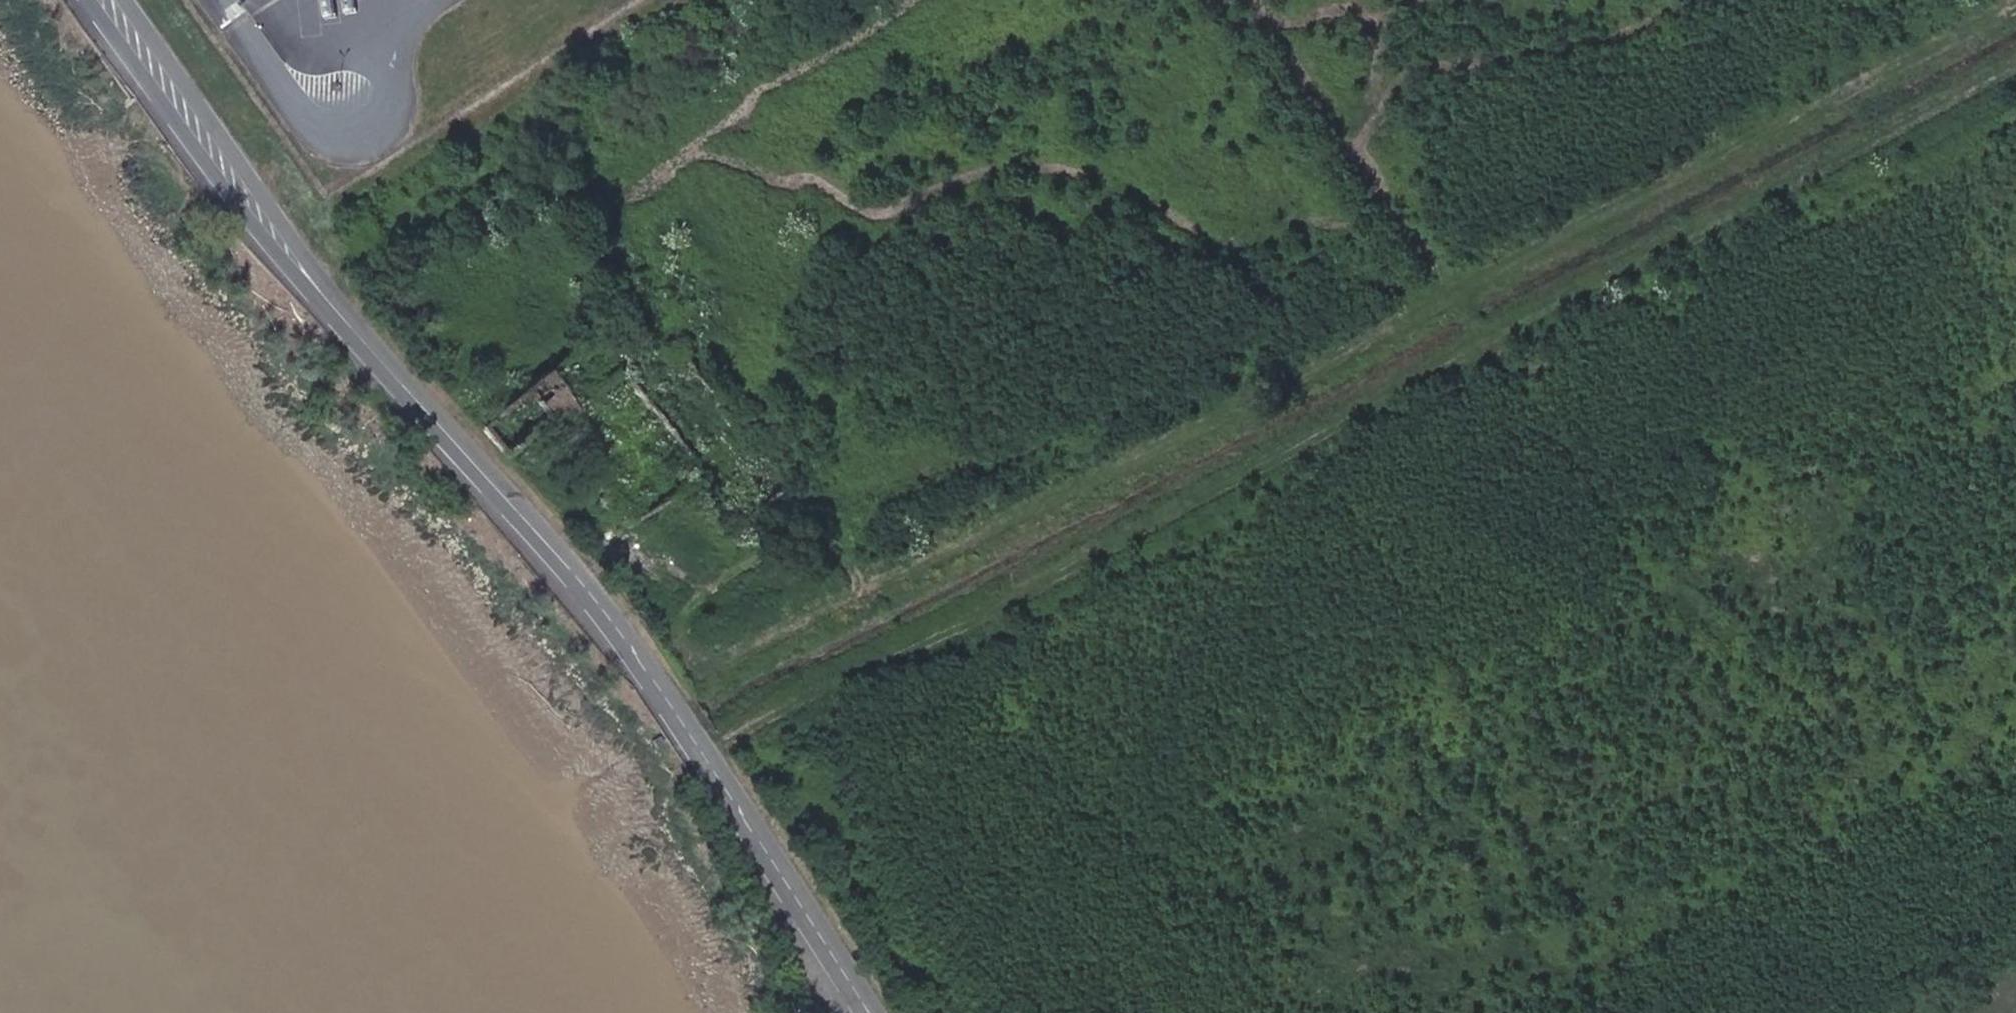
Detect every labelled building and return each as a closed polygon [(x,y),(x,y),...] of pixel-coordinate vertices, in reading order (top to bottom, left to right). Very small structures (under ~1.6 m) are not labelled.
[(539,418),(565,408),(552,370),(526,380),(539,418)]
